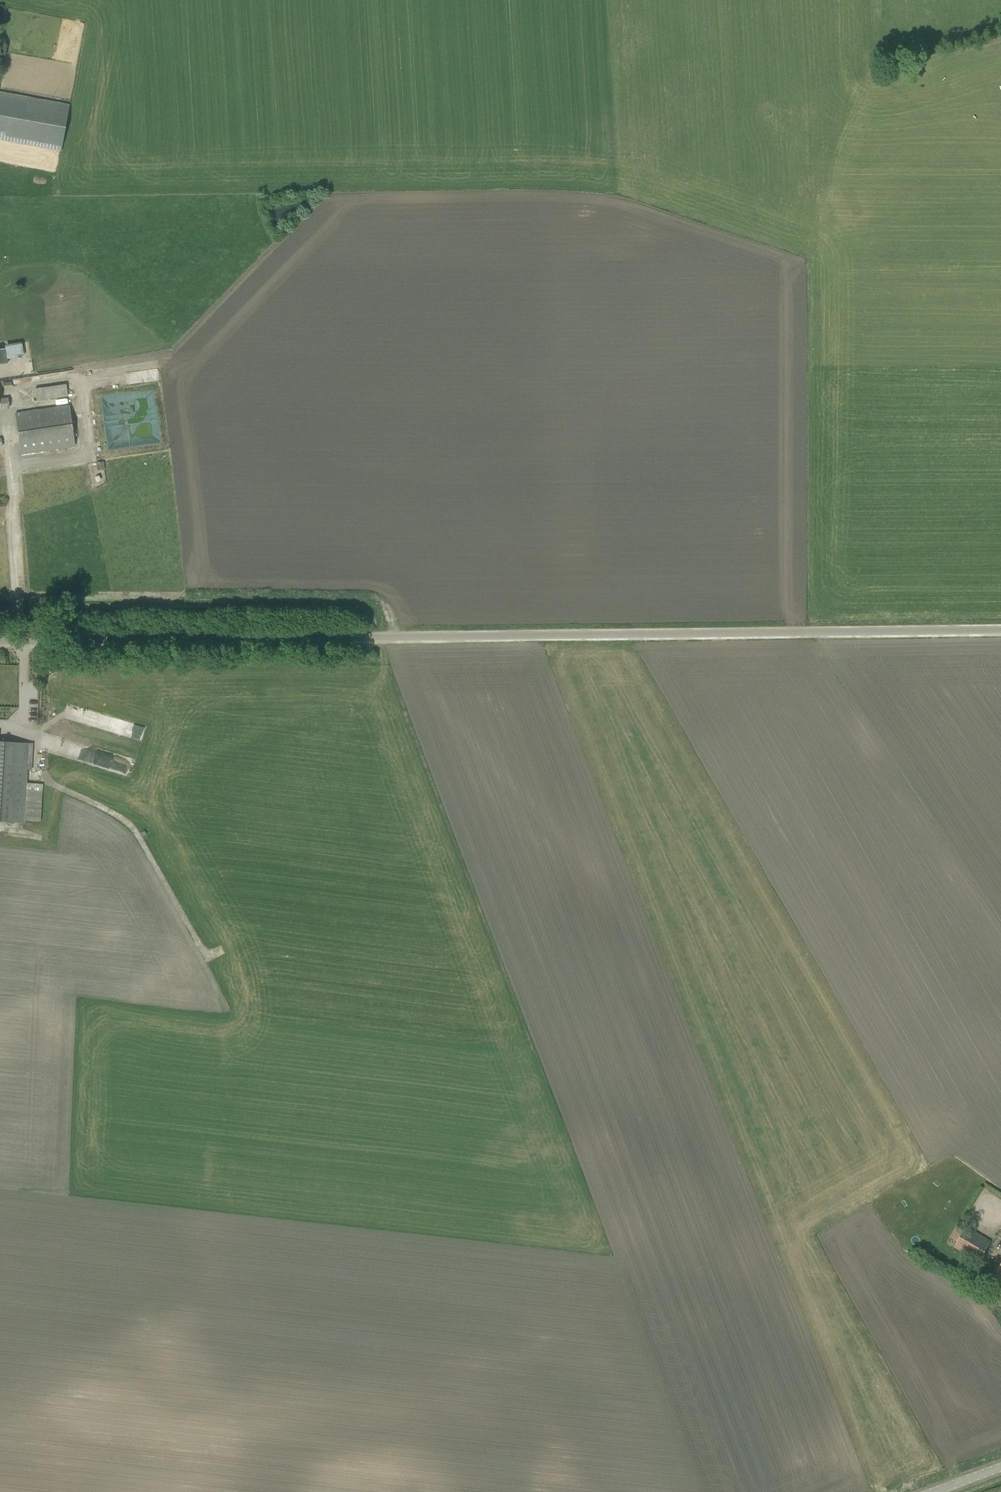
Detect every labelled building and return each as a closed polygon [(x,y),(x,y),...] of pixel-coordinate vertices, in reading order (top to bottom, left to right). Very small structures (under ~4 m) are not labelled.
[(65,128),(69,105),(0,93),(0,116),(65,128)] [(65,128),(0,116),(0,139),(61,150),(65,128)] [(7,364),(6,356),(10,355),(10,350),(5,350),(5,349),(0,350),(0,365),(7,364)] [(36,402),(68,397),(66,385),(35,389),(36,402)] [(9,408),(8,398),(0,399),(0,410),(9,408)] [(20,455),(75,447),(69,405),(14,413),(20,455)] [(27,778),(29,743),(0,741),(0,822),(24,824),(27,778)] [(60,755),(94,764),(97,751),(64,742),(60,755)] [(964,1230),(956,1225),(950,1237),(957,1241),(954,1247),(982,1263),(986,1255),(983,1254),(991,1241),(966,1226),(964,1230)]
